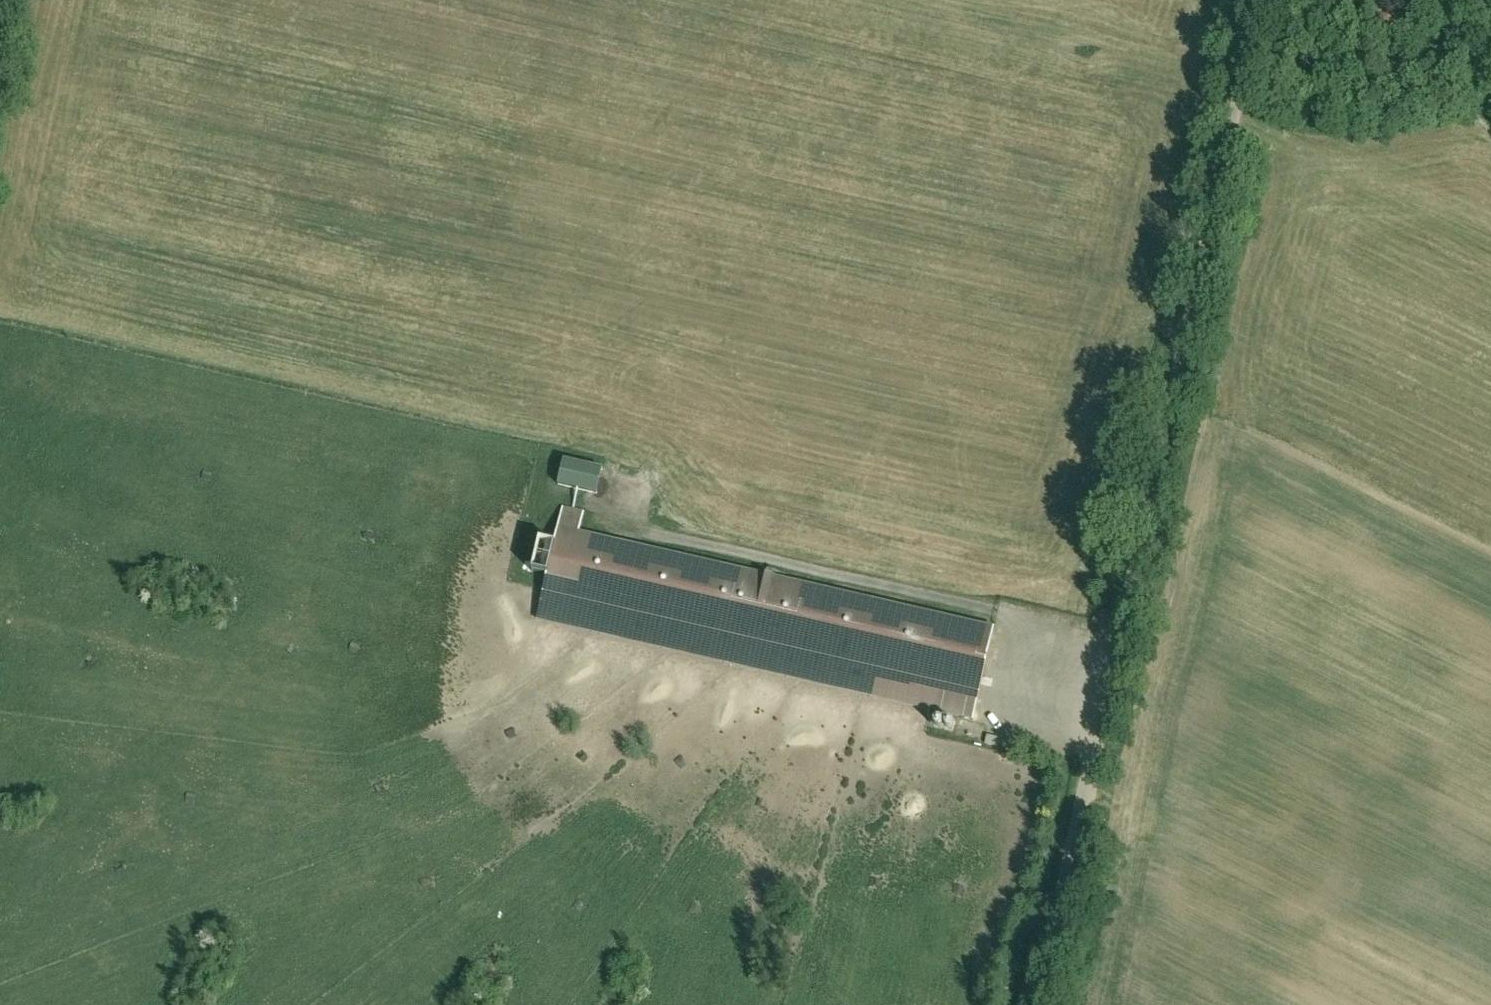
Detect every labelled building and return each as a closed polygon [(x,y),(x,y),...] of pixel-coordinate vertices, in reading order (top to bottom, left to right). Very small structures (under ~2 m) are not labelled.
[(565,458),(559,484),(599,493),(605,467),(565,458)] [(573,509),(546,615),(975,723),(1002,618),(573,509)]
